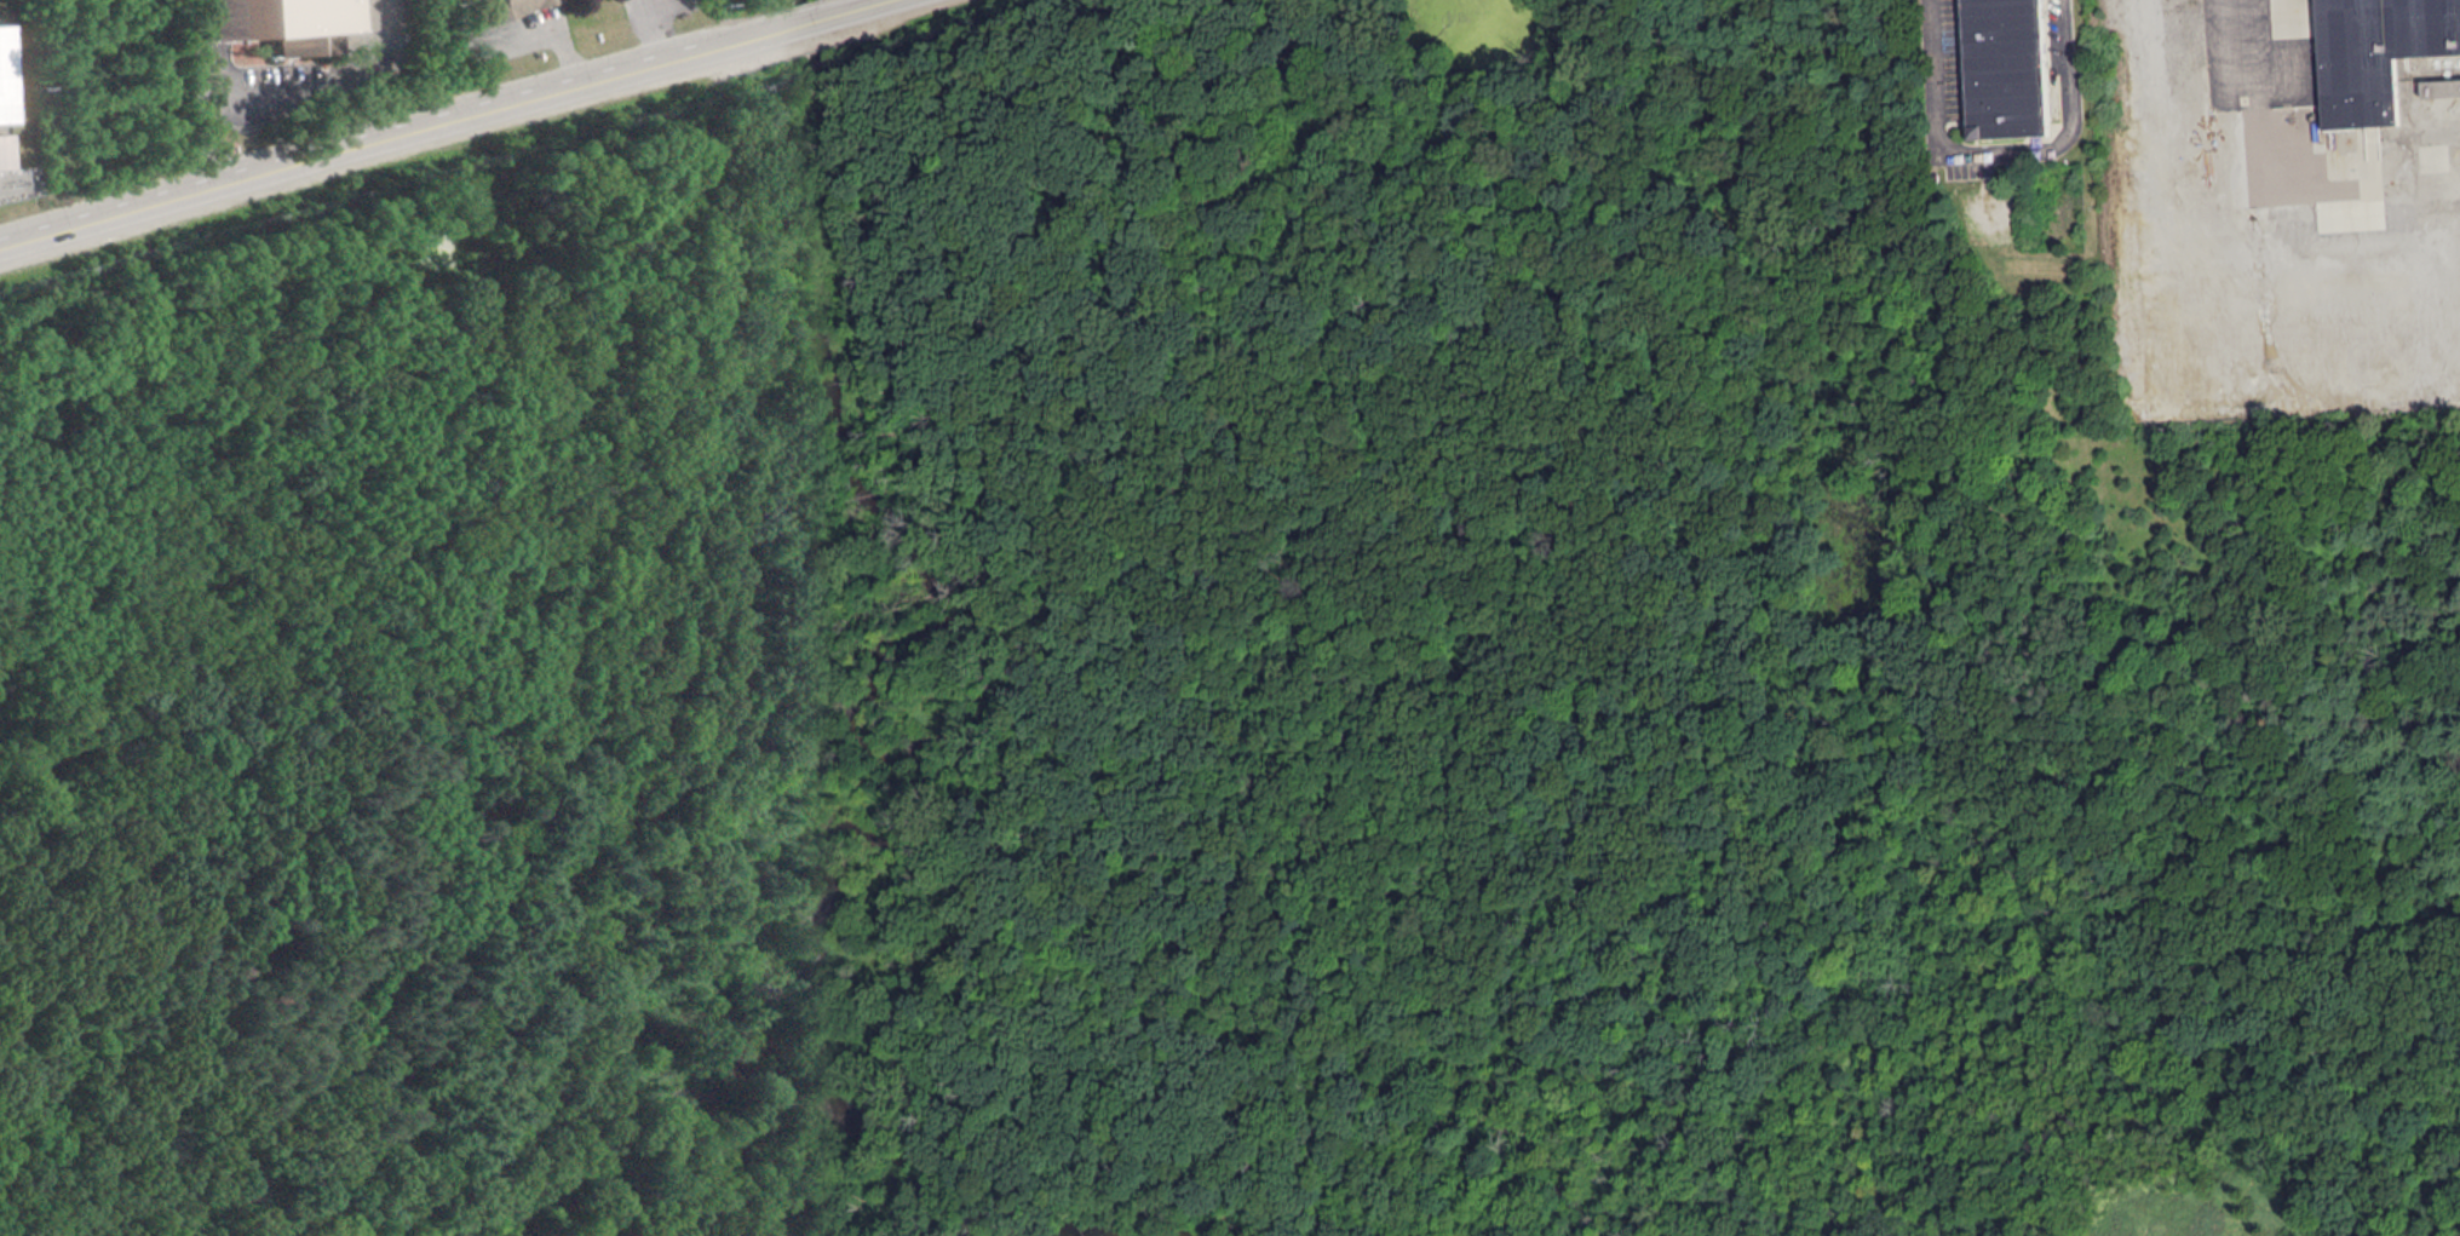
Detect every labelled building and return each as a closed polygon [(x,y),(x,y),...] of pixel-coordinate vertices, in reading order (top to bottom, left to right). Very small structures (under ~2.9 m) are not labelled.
[(269,36),(270,56),(323,54),(322,31),(354,30),(352,0),(199,0),(201,40),(269,36)] [(1971,138),(1963,0),(2042,0),(2048,133),(1971,138)] [(2322,128),(2399,124),(2395,53),(2459,50),(2459,0),(2316,0),(2322,128)] [(2422,79),(2422,97),(2459,95),(2459,78),(2422,79)]
